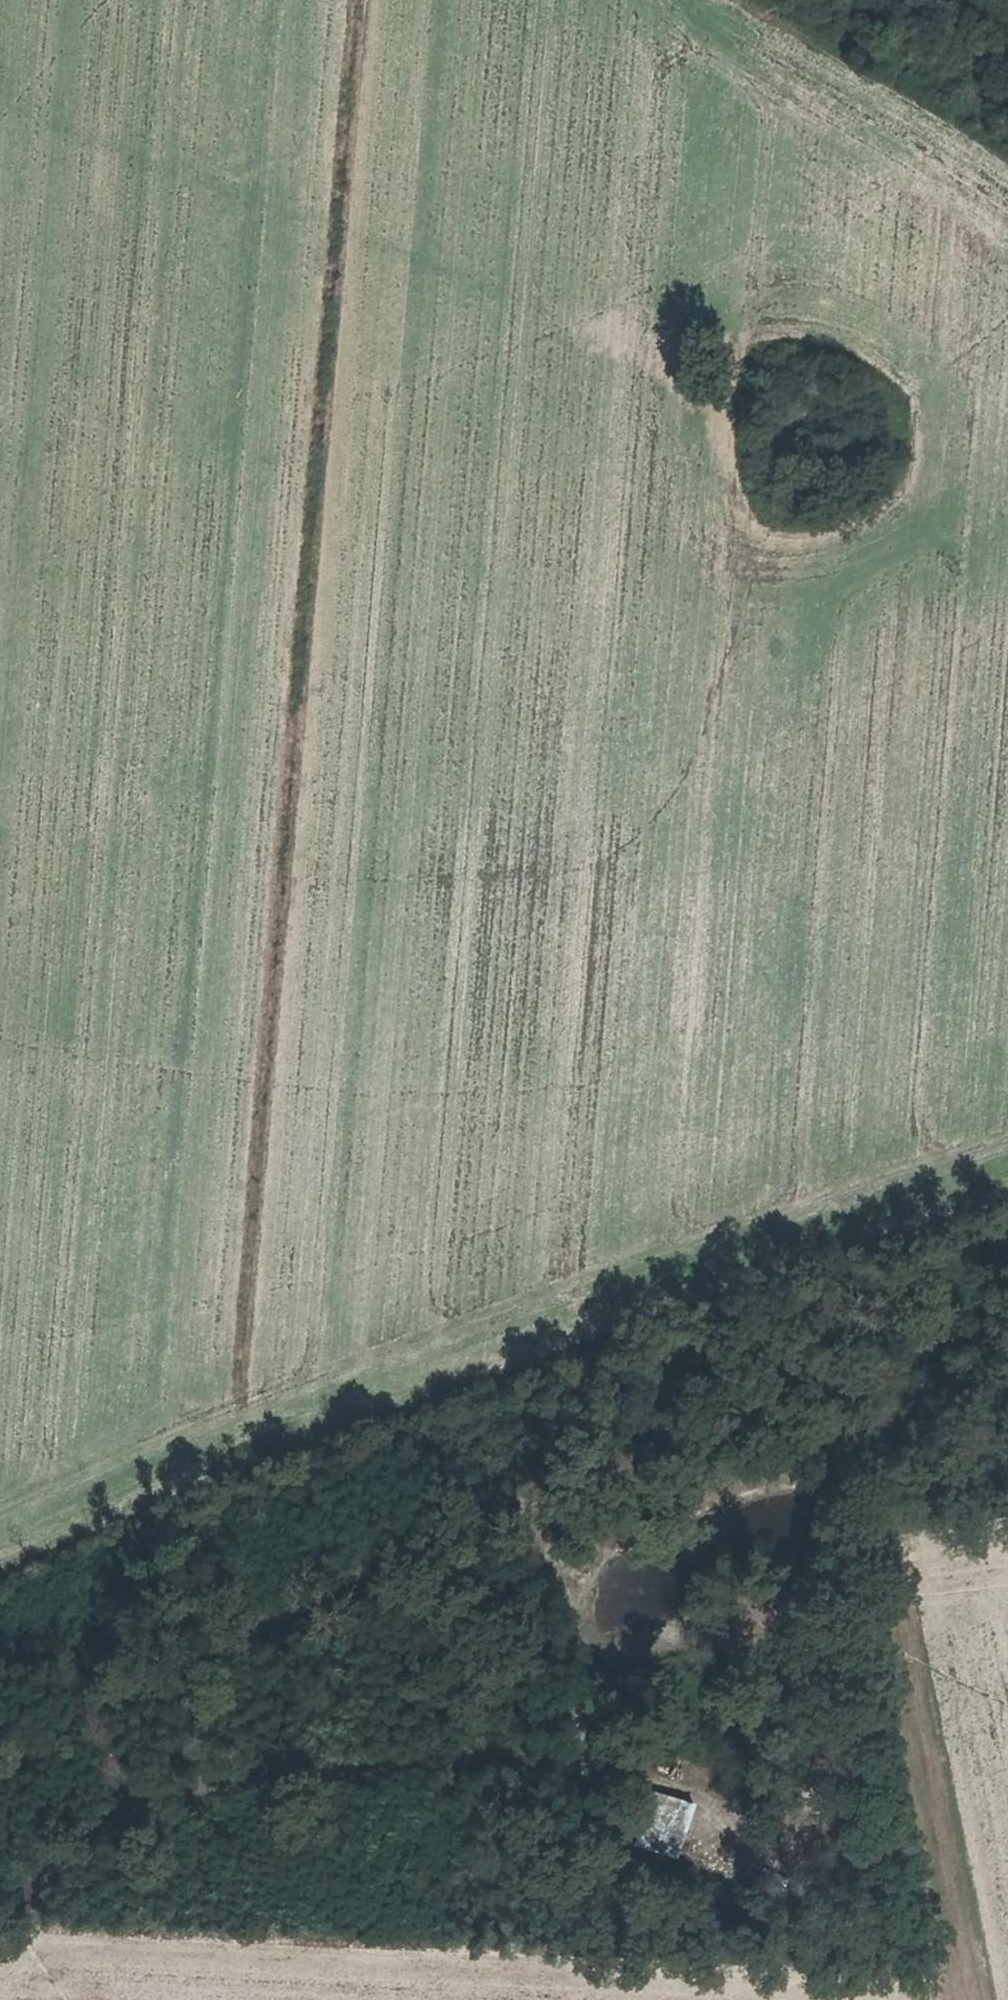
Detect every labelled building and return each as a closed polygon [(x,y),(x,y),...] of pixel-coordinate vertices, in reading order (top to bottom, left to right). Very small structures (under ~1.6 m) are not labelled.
[(628,1842),(676,1857),(694,1802),(645,1787),(628,1842)] [(723,1838),(713,1855),(741,1872),(751,1855),(723,1838)]
